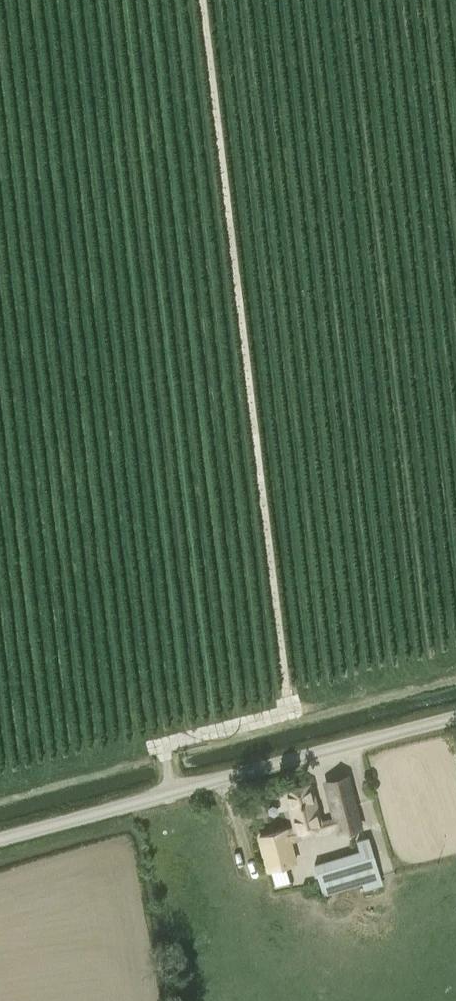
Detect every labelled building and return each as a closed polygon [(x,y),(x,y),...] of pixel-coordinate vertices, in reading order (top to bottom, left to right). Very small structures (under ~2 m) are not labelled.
[(348,777),(326,782),(339,832),(361,826),(348,777)] [(311,783),(284,790),(294,827),(297,838),(317,833),(315,826),(322,824),(321,819),(311,783)] [(296,860),(290,840),(287,829),(258,837),(267,868),(296,860)] [(358,849),(313,863),(323,894),(364,882),(366,889),(383,883),(368,836),(355,840),(358,849)]
